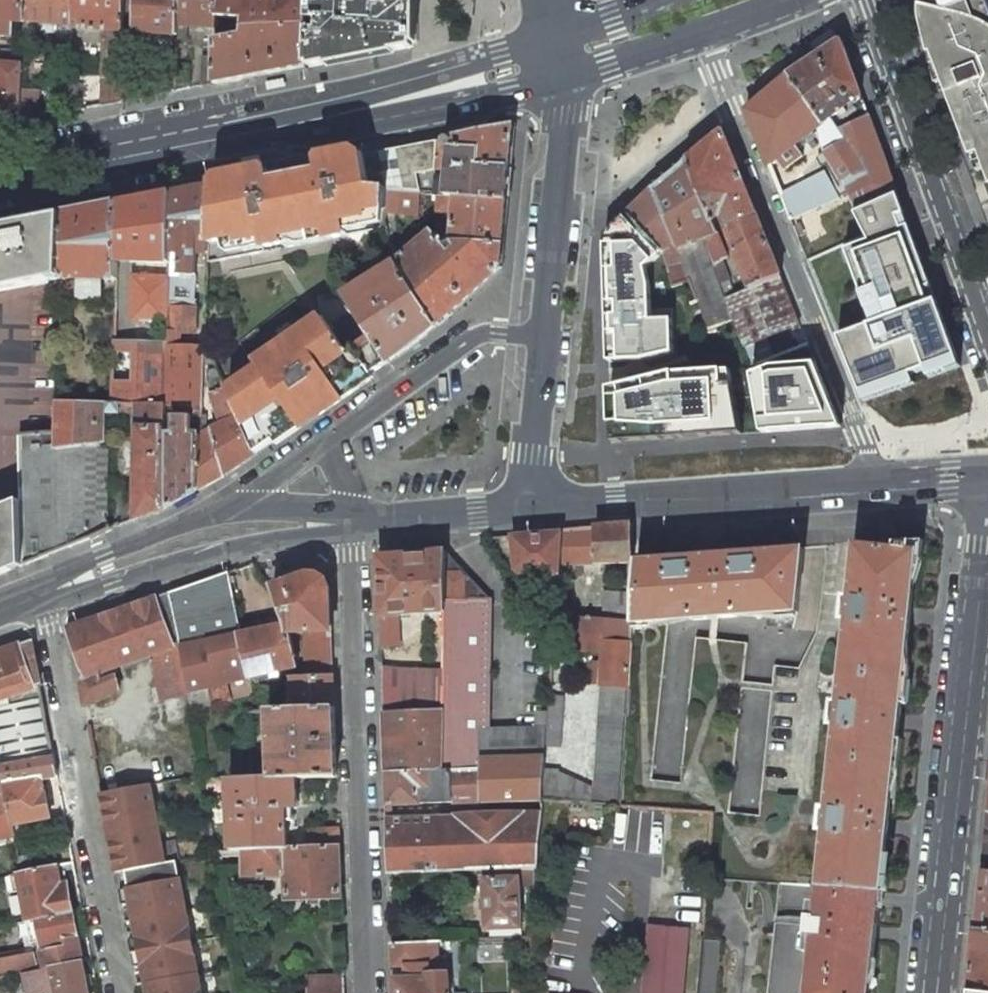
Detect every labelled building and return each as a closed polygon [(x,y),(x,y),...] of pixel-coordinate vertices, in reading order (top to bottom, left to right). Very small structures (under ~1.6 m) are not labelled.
[(13,38),(14,23),(25,24),(25,22),(26,0),(0,0),(0,37),(13,38)] [(25,22),(32,23),(63,26),(74,27),(76,0),(26,0),(25,22)] [(74,27),(74,29),(104,31),(123,33),(125,0),(76,0),(74,27)] [(123,33),(134,33),(134,34),(178,38),(178,25),(179,0),(125,0),(123,33)] [(178,25),(188,25),(217,27),(217,18),(218,0),(179,0),(178,25)] [(217,18),(245,19),(244,36),(216,41),(215,56),(214,84),(308,65),(311,0),(218,0),(217,18)] [(410,45),(411,0),(311,0),(308,65),(410,45)] [(987,0),(923,0),(922,3),(921,7),(921,13),(922,20),(933,67),(937,66),(960,125),(979,173),(986,171),(987,176),(987,3),(987,0)] [(32,23),(25,22),(25,24),(24,45),(31,45),(32,23)] [(188,25),(178,25),(178,38),(178,41),(187,41),(188,25)] [(74,27),(63,26),(62,53),(73,53),(74,29),(74,27)] [(123,33),(104,31),(101,106),(120,102),(123,33)] [(841,41),(790,75),(824,123),(830,119),(865,169),(843,179),(847,189),(856,212),(897,193),(841,41)] [(23,54),(2,52),(1,65),(23,67),(23,54)] [(215,56),(202,56),(201,86),(214,84),(215,56)] [(20,122),(21,92),(23,67),(1,65),(0,65),(0,126),(20,122)] [(790,75),(746,111),(768,166),(777,159),(784,170),(794,163),(797,167),(806,161),(795,145),(820,126),(825,151),(843,179),(865,169),(830,119),(824,123),(790,75)] [(38,93),(21,92),(20,122),(37,119),(38,93)] [(953,127),(987,225),(987,176),(986,171),(979,173),(960,125),(953,127)] [(511,126),(452,138),(450,161),(449,175),(447,195),(456,196),(506,200),(511,126)] [(723,130),(686,161),(713,222),(714,222),(723,218),(751,289),(780,278),(782,277),(723,130)] [(438,160),(450,161),(452,138),(439,140),(438,160)] [(430,142),(412,146),(367,155),(376,190),(389,190),(421,193),(437,194),(438,174),(438,160),(439,140),(430,142)] [(320,172),(273,181),(272,173),(211,185),(208,252),(208,262),(386,227),(384,220),(386,211),(389,190),(376,190),(367,155),(318,164),(320,172)] [(654,188),(628,214),(663,251),(673,285),(690,279),(699,300),(709,327),(733,319),(726,300),(720,283),(714,267),(723,260),(728,256),(714,222),(713,222),(686,161),(654,188)] [(826,173),(781,197),(790,221),(821,205),(838,197),(837,194),(826,173)] [(438,174),(437,194),(440,194),(447,195),(449,175),(438,174)] [(211,185),(172,193),(170,252),(181,252),(181,273),(196,273),(196,252),(208,252),(211,185)] [(838,197),(821,205),(837,244),(864,233),(856,212),(847,189),(837,194),(838,197)] [(421,193),(389,190),(386,211),(420,214),(421,193)] [(172,193),(118,204),(117,262),(170,263),(170,252),(172,193)] [(960,362),(897,193),(856,212),(864,233),(837,244),(805,260),(862,401),(960,362)] [(440,194),(440,212),(455,212),(456,196),(447,195),(440,194)] [(506,200),(456,196),(455,212),(451,248),(446,248),(432,232),(395,264),(436,327),(500,270),(506,200)] [(118,204),(65,214),(63,278),(79,279),(78,299),(100,300),(101,280),(116,281),(117,262),(118,204)] [(0,227),(0,291),(63,278),(65,214),(0,227)] [(628,214),(605,235),(609,361),(640,360),(650,358),(673,352),(671,309),(650,310),(649,286),(645,268),(663,251),(628,214)] [(181,252),(170,252),(170,263),(169,270),(169,277),(168,298),(195,299),(196,273),(181,273),(181,252)] [(720,283),(730,279),(723,260),(714,267),(720,283)] [(371,336),(388,363),(417,343),(436,327),(395,264),(344,295),(371,336)] [(159,277),(133,277),(132,317),(135,321),(168,322),(168,298),(169,277),(169,270),(159,269),(159,277)] [(763,338),(798,324),(780,278),(751,289),(751,291),(737,296),(726,300),(733,319),(750,366),(770,358),(763,338)] [(737,296),(730,279),(720,283),(726,300),(737,296)] [(71,281),(63,281),(62,298),(70,298),(71,281)] [(197,309),(172,308),(171,332),(182,332),(196,332),(197,309)] [(269,444),(347,391),(354,386),(351,382),(369,371),(371,375),(388,363),(371,336),(349,351),(325,315),(255,362),(259,367),(227,390),(232,401),(240,420),(253,450),(267,440),(269,444)] [(171,332),(167,331),(167,342),(167,346),(181,346),(182,332),(171,332)] [(204,365),(215,363),(205,340),(205,346),(204,365)] [(137,403),(165,404),(167,346),(167,342),(115,342),(113,403),(137,403)] [(181,346),(167,346),(165,404),(165,405),(193,405),(202,405),(204,365),(205,346),(181,346)] [(772,368),(753,376),(758,413),(763,432),(841,427),(816,365),(772,368)] [(217,369),(209,372),(211,395),(221,427),(240,420),(232,401),(227,390),(217,369)] [(354,386),(366,378),(371,375),(369,371),(351,382),(354,386)] [(674,374),(610,389),(612,442),(740,433),(737,413),(732,386),(721,387),(721,371),(674,374)] [(100,403),(58,402),(57,431),(55,432),(61,453),(100,444),(100,443),(100,412),(100,403)] [(113,403),(100,403),(100,412),(137,413),(137,403),(113,403)] [(165,404),(137,403),(137,413),(135,519),(164,509),(165,435),(165,405),(165,404)] [(202,405),(193,405),(193,415),(192,433),(201,434),(202,405)] [(172,438),(165,435),(164,509),(199,489),(201,434),(192,433),(193,415),(173,414),(172,438)] [(221,427),(211,430),(224,475),(255,454),(253,450),(240,420),(221,427)] [(201,434),(199,489),(224,475),(211,430),(201,434)] [(55,432),(20,435),(22,500),(24,566),(92,539),(112,529),(106,517),(107,446),(104,443),(100,443),(100,444),(61,453),(55,432)] [(255,454),(269,444),(267,440),(253,450),(255,454)] [(0,509),(0,575),(24,566),(22,500),(0,509)] [(629,524),(563,530),(562,532),(560,564),(583,563),(583,572),(596,571),(595,563),(630,562),(629,561),(629,542),(629,536),(629,524)] [(562,532),(512,536),(515,570),(525,578),(535,577),(537,598),(557,597),(560,564),(562,532)] [(917,552),(856,545),(852,585),(850,598),(845,598),(842,621),(848,622),(842,673),(839,703),(834,703),(831,726),(836,727),(833,757),(828,809),(822,808),(820,832),(825,832),(819,887),(880,891),(917,552)] [(701,556),(636,561),(633,606),(632,619),(668,617),(692,615),(692,620),(738,617),(738,612),(769,609),(767,625),(794,628),(797,612),(798,607),(804,549),(725,555),(712,555),(701,556)] [(446,552),(378,557),(381,617),(398,616),(428,613),(445,612),(446,552)] [(467,575),(446,552),(445,612),(444,670),(444,711),(443,770),(482,769),(481,801),(484,803),(509,802),(542,800),(544,768),(546,746),(548,709),(537,710),(536,726),(489,726),(492,601),(467,575)] [(228,572),(170,592),(172,602),(179,646),(187,691),(225,683),(248,678),(239,635),(242,634),(228,572)] [(273,588),(286,625),(288,634),(290,633),(303,632),(332,632),(330,589),(309,575),(278,586),(273,588)] [(668,617),(632,619),(632,621),(631,644),(628,687),(620,806),(713,813),(707,878),(780,884),(819,887),(825,832),(820,832),(822,808),(828,809),(833,757),(836,727),(831,726),(834,703),(839,703),(842,673),(848,622),(842,621),(845,598),(850,598),(852,585),(822,581),(816,633),(798,668),(775,665),(759,815),(729,812),(747,643),(696,638),(681,783),(651,779),(668,617)] [(158,597),(66,629),(84,679),(97,675),(123,665),(175,647),(161,606),(172,602),(170,592),(158,597)] [(633,606),(606,604),(605,619),(632,621),(632,619),(633,606)] [(398,616),(381,617),(382,646),(399,646),(398,616)] [(605,619),(573,617),(574,650),(603,652),(603,642),(631,644),(632,621),(605,619)] [(242,634),(239,635),(248,678),(298,667),(290,633),(288,634),(286,625),(242,634)] [(333,678),(332,632),(303,632),(305,679),(333,678)] [(0,652),(0,700),(40,686),(32,641),(0,652)] [(631,644),(603,642),(603,652),(600,685),(628,687),(631,644)] [(175,647),(123,665),(133,698),(140,696),(144,707),(164,701),(164,699),(187,691),(179,646),(175,647)] [(406,713),(417,713),(444,711),(444,670),(426,669),(420,669),(404,668),(382,667),(383,686),(384,714),(384,715),(406,713)] [(97,675),(84,679),(81,686),(85,706),(94,704),(119,691),(116,677),(101,682),(97,675)] [(305,679),(292,679),(292,683),(293,710),(334,708),(333,678),(305,679)] [(225,683),(187,691),(190,712),(229,701),(225,683)] [(628,687),(600,685),(593,788),(560,773),(560,770),(544,768),(542,800),(620,806),(628,687)] [(0,700),(0,764),(31,759),(53,755),(40,686),(0,700)] [(565,697),(550,696),(548,709),(546,746),(561,747),(565,697)] [(293,710),(270,711),(272,779),(296,778),(305,778),(337,776),(334,708),(293,710)] [(443,770),(444,711),(417,713),(406,713),(384,715),(387,773),(418,771),(443,770)] [(0,764),(0,765),(2,773),(12,824),(50,817),(45,794),(44,795),(40,777),(34,779),(31,759),(0,764)] [(418,771),(387,773),(388,805),(481,801),(482,769),(443,770),(418,771)] [(2,773),(0,774),(0,845),(15,841),(12,824),(2,773)] [(252,779),(228,780),(231,851),(245,850),(284,848),(287,848),(286,821),(294,821),(294,808),(298,808),(296,778),(272,779),(252,779)] [(114,829),(156,821),(149,782),(101,792),(105,812),(110,811),(114,829)] [(542,800),(509,802),(509,822),(388,826),(390,873),(496,869),(536,867),(542,800)] [(125,869),(164,861),(156,821),(114,829),(117,847),(111,848),(116,871),(125,869)] [(339,828),(310,829),(311,847),(339,846),(339,828)] [(284,848),(245,850),(246,876),(285,874),(286,897),(341,895),(339,846),(311,847),(287,848),(284,848)] [(134,918),(185,908),(176,859),(164,861),(125,869),(128,885),(119,887),(122,902),(131,901),(134,918)] [(57,866),(18,874),(28,922),(73,913),(68,884),(61,886),(57,866)] [(536,867),(496,869),(496,879),(484,879),(486,929),(521,928),(519,878),(536,877),(536,867)] [(982,872),(976,931),(987,932),(987,872),(982,872)] [(707,878),(702,940),(720,942),(714,992),(769,992),(780,884),(707,878)] [(819,887),(817,902),(811,902),(805,952),(812,953),(808,992),(870,992),(880,891),(819,887)] [(131,951),(191,940),(185,908),(134,918),(137,936),(128,937),(131,951)] [(73,913),(28,922),(34,950),(35,954),(80,945),(73,913)] [(423,925),(392,925),(393,942),(423,941),(423,925)] [(691,930),(649,927),(645,992),(685,992),(691,930)] [(976,931),(970,991),(987,992),(987,932),(976,931)] [(146,981),(197,971),(191,940),(131,951),(133,965),(142,963),(146,981)] [(406,967),(424,967),(423,941),(393,942),(394,968),(406,967)] [(0,956),(0,978),(31,972),(83,961),(80,945),(35,954),(34,950),(0,956)] [(57,992),(89,992),(83,961),(31,972),(35,992),(52,992),(57,992)] [(448,974),(430,975),(430,967),(424,967),(406,967),(406,978),(406,980),(394,980),(395,992),(449,992),(448,974)] [(197,971),(146,981),(148,992),(201,992),(197,971)] [(308,979),(309,992),(345,992),(344,977),(308,979)] [(515,982),(514,992),(527,992),(527,981),(515,982)]
